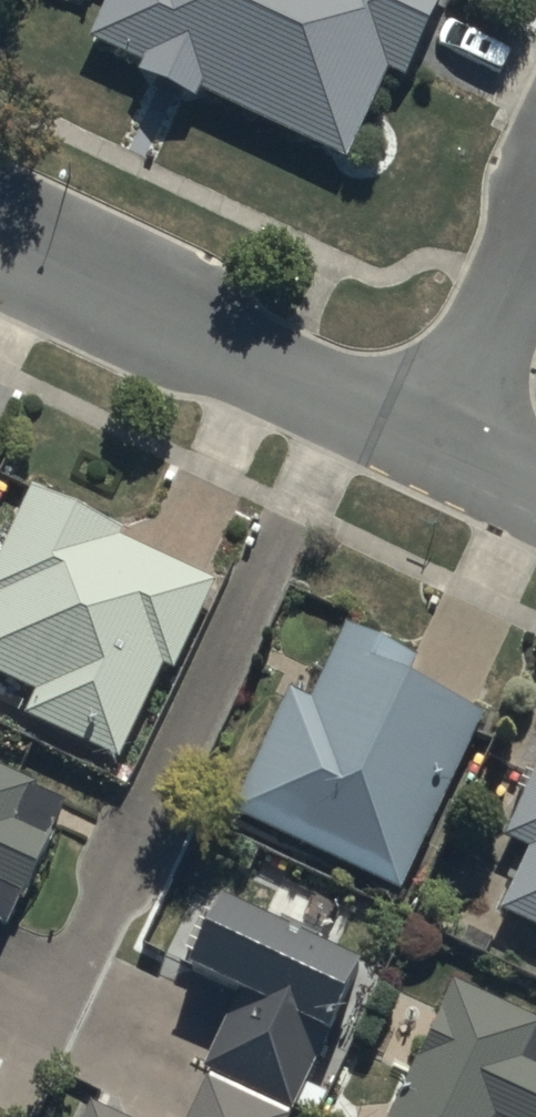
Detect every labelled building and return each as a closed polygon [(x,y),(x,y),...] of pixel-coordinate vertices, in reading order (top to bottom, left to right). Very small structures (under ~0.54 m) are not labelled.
[(352,173),(392,90),(407,98),(454,0),(119,0),(95,51),(352,173)] [(38,481),(0,560),(0,673),(33,688),(24,708),(122,754),(213,563),(38,481)] [(283,686),(227,809),(396,886),(489,684),(347,620),(311,699),(283,686)] [(502,826),(533,840),(505,900),(535,915),(535,753),(502,826)] [(15,926),(74,799),(0,765),(0,920),(15,926)] [(364,952),(210,880),(174,957),(233,985),(171,1116),(286,1116),(364,952)] [(381,1116),(528,1116),(535,1100),(535,1014),(451,973),(381,1116)] [(89,1097),(79,1116),(132,1116),(89,1097)]
